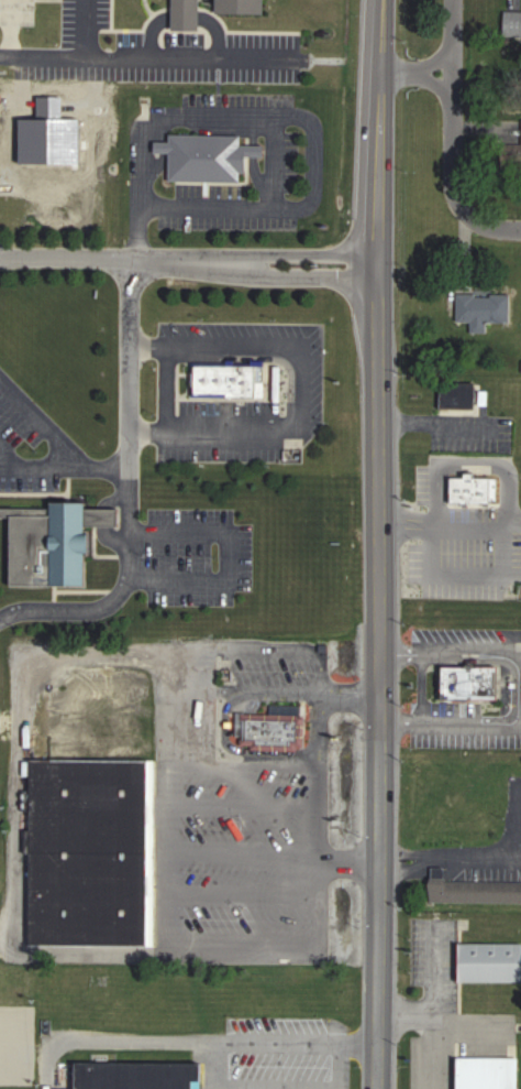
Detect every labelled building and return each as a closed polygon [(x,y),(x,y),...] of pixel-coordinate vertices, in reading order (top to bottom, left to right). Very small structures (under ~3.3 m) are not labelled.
[(174,31),(201,31),(201,0),(175,0),(174,31)] [(218,14),(266,15),(266,0),(218,0),(218,14)] [(506,11),(506,41),(520,41),(520,11),(506,11)] [(244,136),(171,134),(171,142),(157,142),(157,154),(172,154),(171,182),(247,183),(247,156),(265,156),(265,147),(244,146),(244,136)] [(512,294),(457,294),(457,322),(471,322),(471,333),(489,333),(489,323),(512,323),(512,294)] [(266,367),(197,367),(197,398),(266,398),(266,367)] [(478,384),(443,384),(443,409),(478,409),(478,384)] [(13,519),(13,586),(90,586),(90,552),(95,552),(95,532),(90,532),(90,525),(123,525),(123,508),(89,508),(90,502),(56,501),(56,507),(0,507),(0,519),(13,519)] [(502,700),(502,665),(480,665),(480,653),(467,653),(467,665),(445,665),(444,699),(502,700)] [(300,748),(300,743),(307,744),(308,714),(303,714),(303,705),(270,704),(270,711),(237,710),(236,734),(241,734),(241,743),(254,743),(254,748),(300,748)] [(32,759),(31,946),(156,946),(157,759),(32,759)] [(430,880),(429,902),(520,903),(520,880),(430,880)] [(462,943),(462,982),(520,982),(520,943),(462,943)] [(461,1056),(461,1088),(520,1088),(520,1056),(461,1056)] [(204,1063),(77,1062),(76,1088),(203,1088),(204,1063)]
